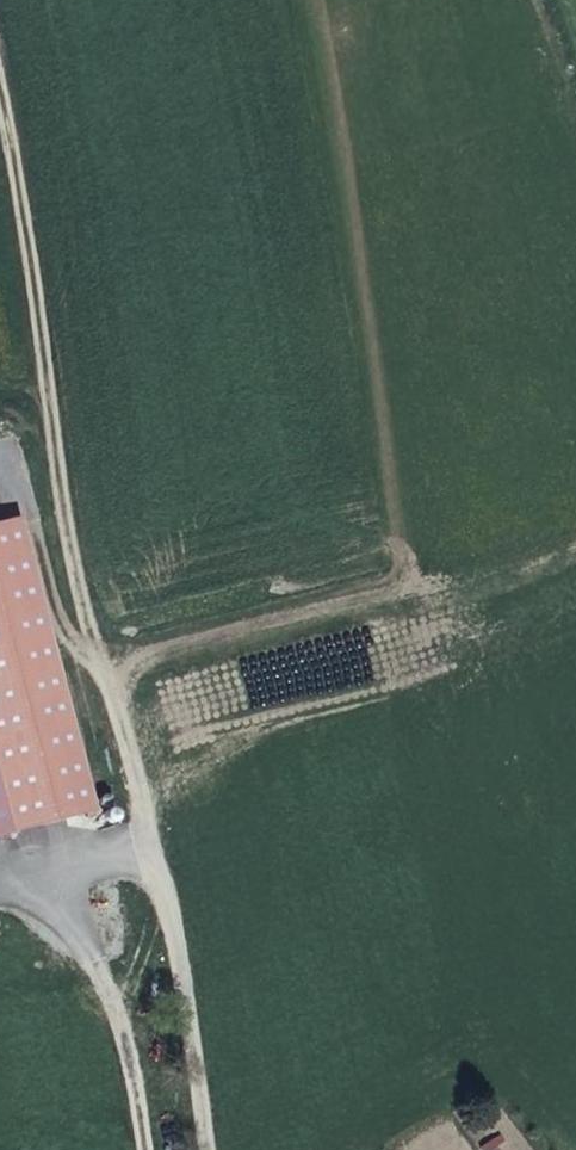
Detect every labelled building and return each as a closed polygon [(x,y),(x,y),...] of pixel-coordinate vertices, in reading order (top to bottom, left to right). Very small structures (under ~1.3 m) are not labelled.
[(93,813),(60,683),(19,523),(0,528),(0,837),(93,813)]
